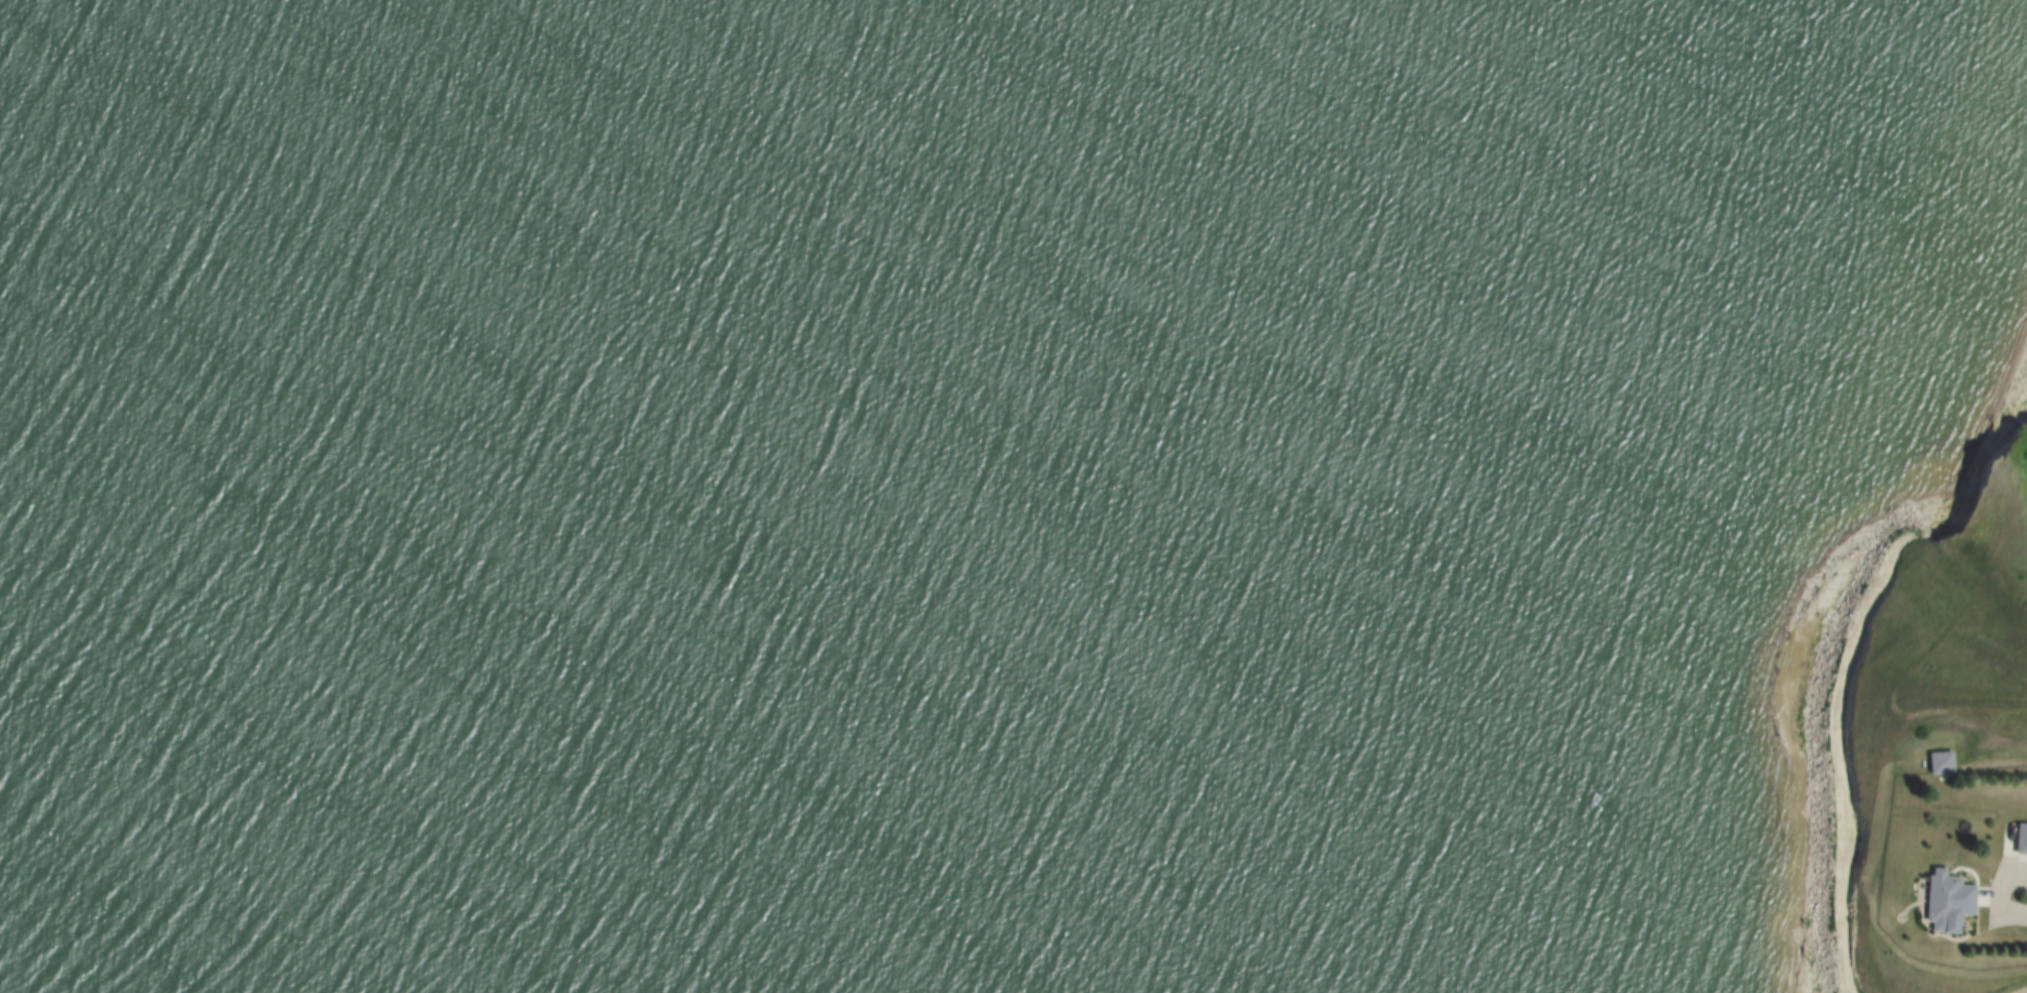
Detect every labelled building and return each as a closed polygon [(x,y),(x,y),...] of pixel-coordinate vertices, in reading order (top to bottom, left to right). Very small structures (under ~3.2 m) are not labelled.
[(1927,751),(1953,750),(1955,770),(1928,772),(1927,751)] [(2019,824),(2026,824),(2026,855),(2017,854),(2019,824)] [(1934,868),(1948,869),(1948,878),(1963,878),(1963,887),(1978,887),(1977,915),(1966,915),(1965,932),(1936,932),(1936,921),(1930,921),(1931,877),(1934,877),(1934,868)]
